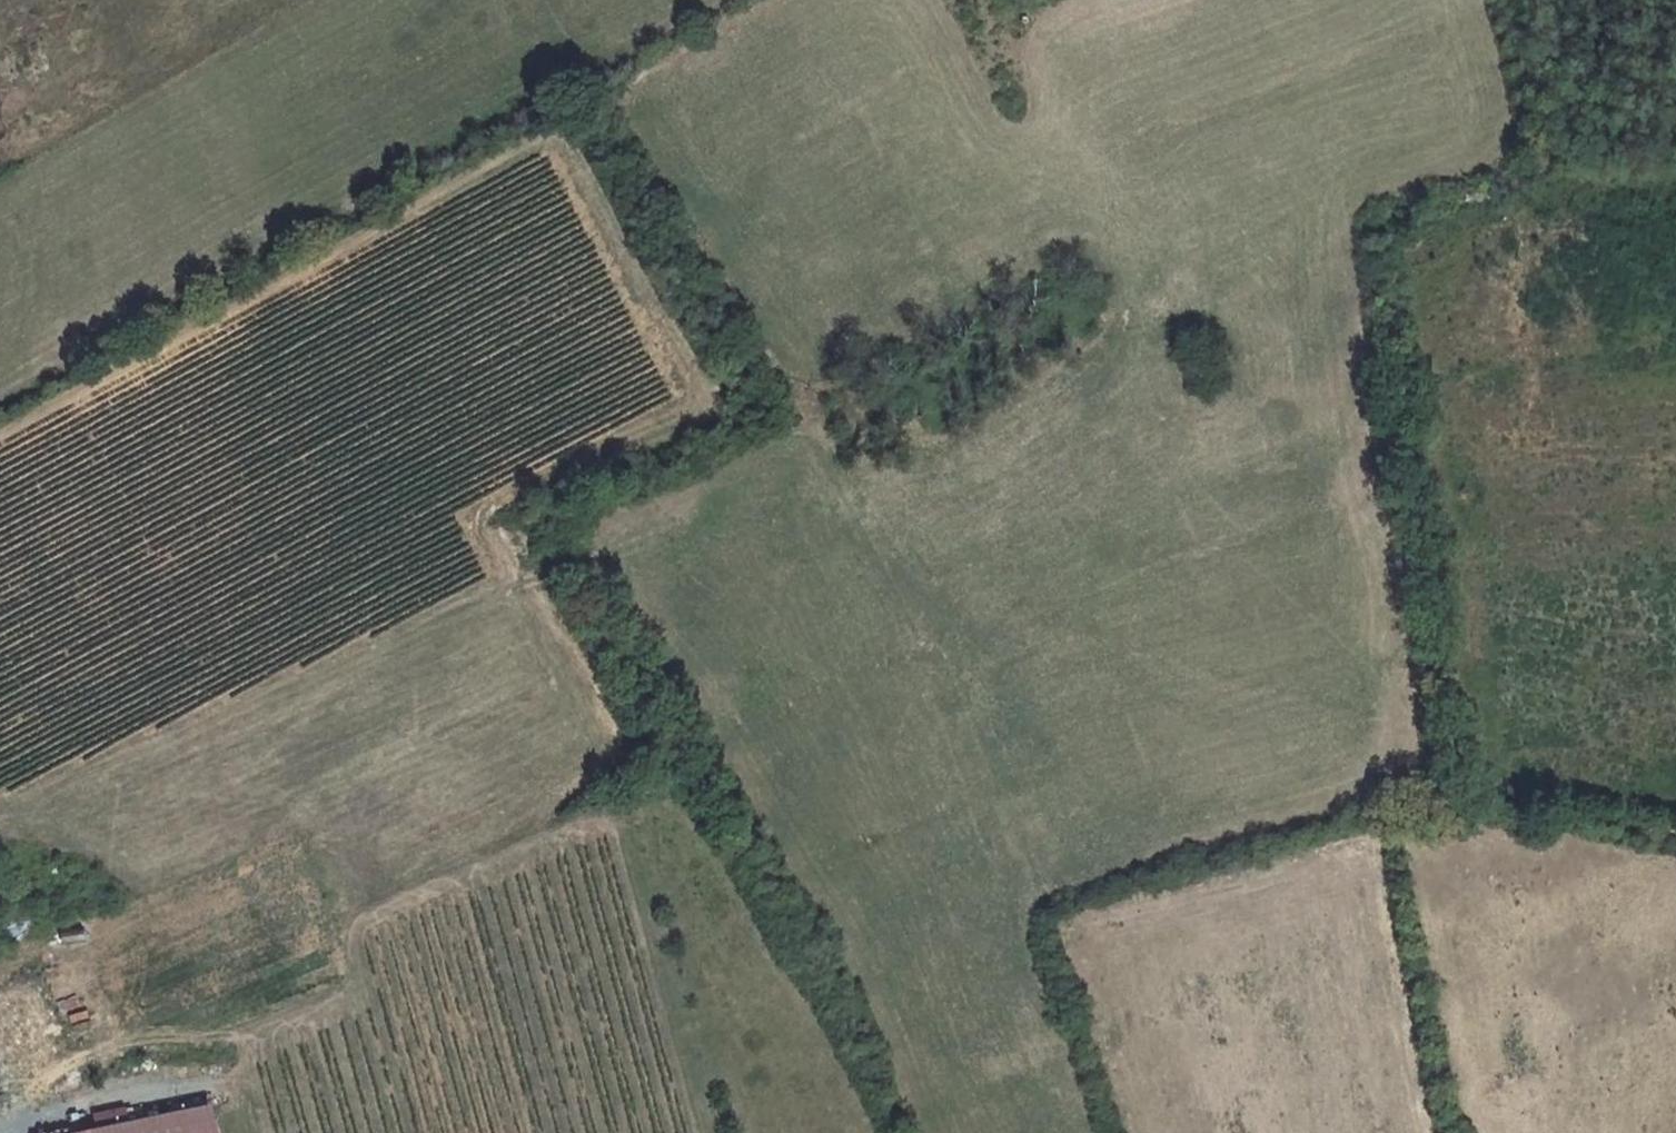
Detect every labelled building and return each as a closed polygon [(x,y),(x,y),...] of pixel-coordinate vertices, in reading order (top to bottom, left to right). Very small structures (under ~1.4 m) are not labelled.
[(57,1132),(199,1132),(195,1107),(57,1131),(57,1132)]
